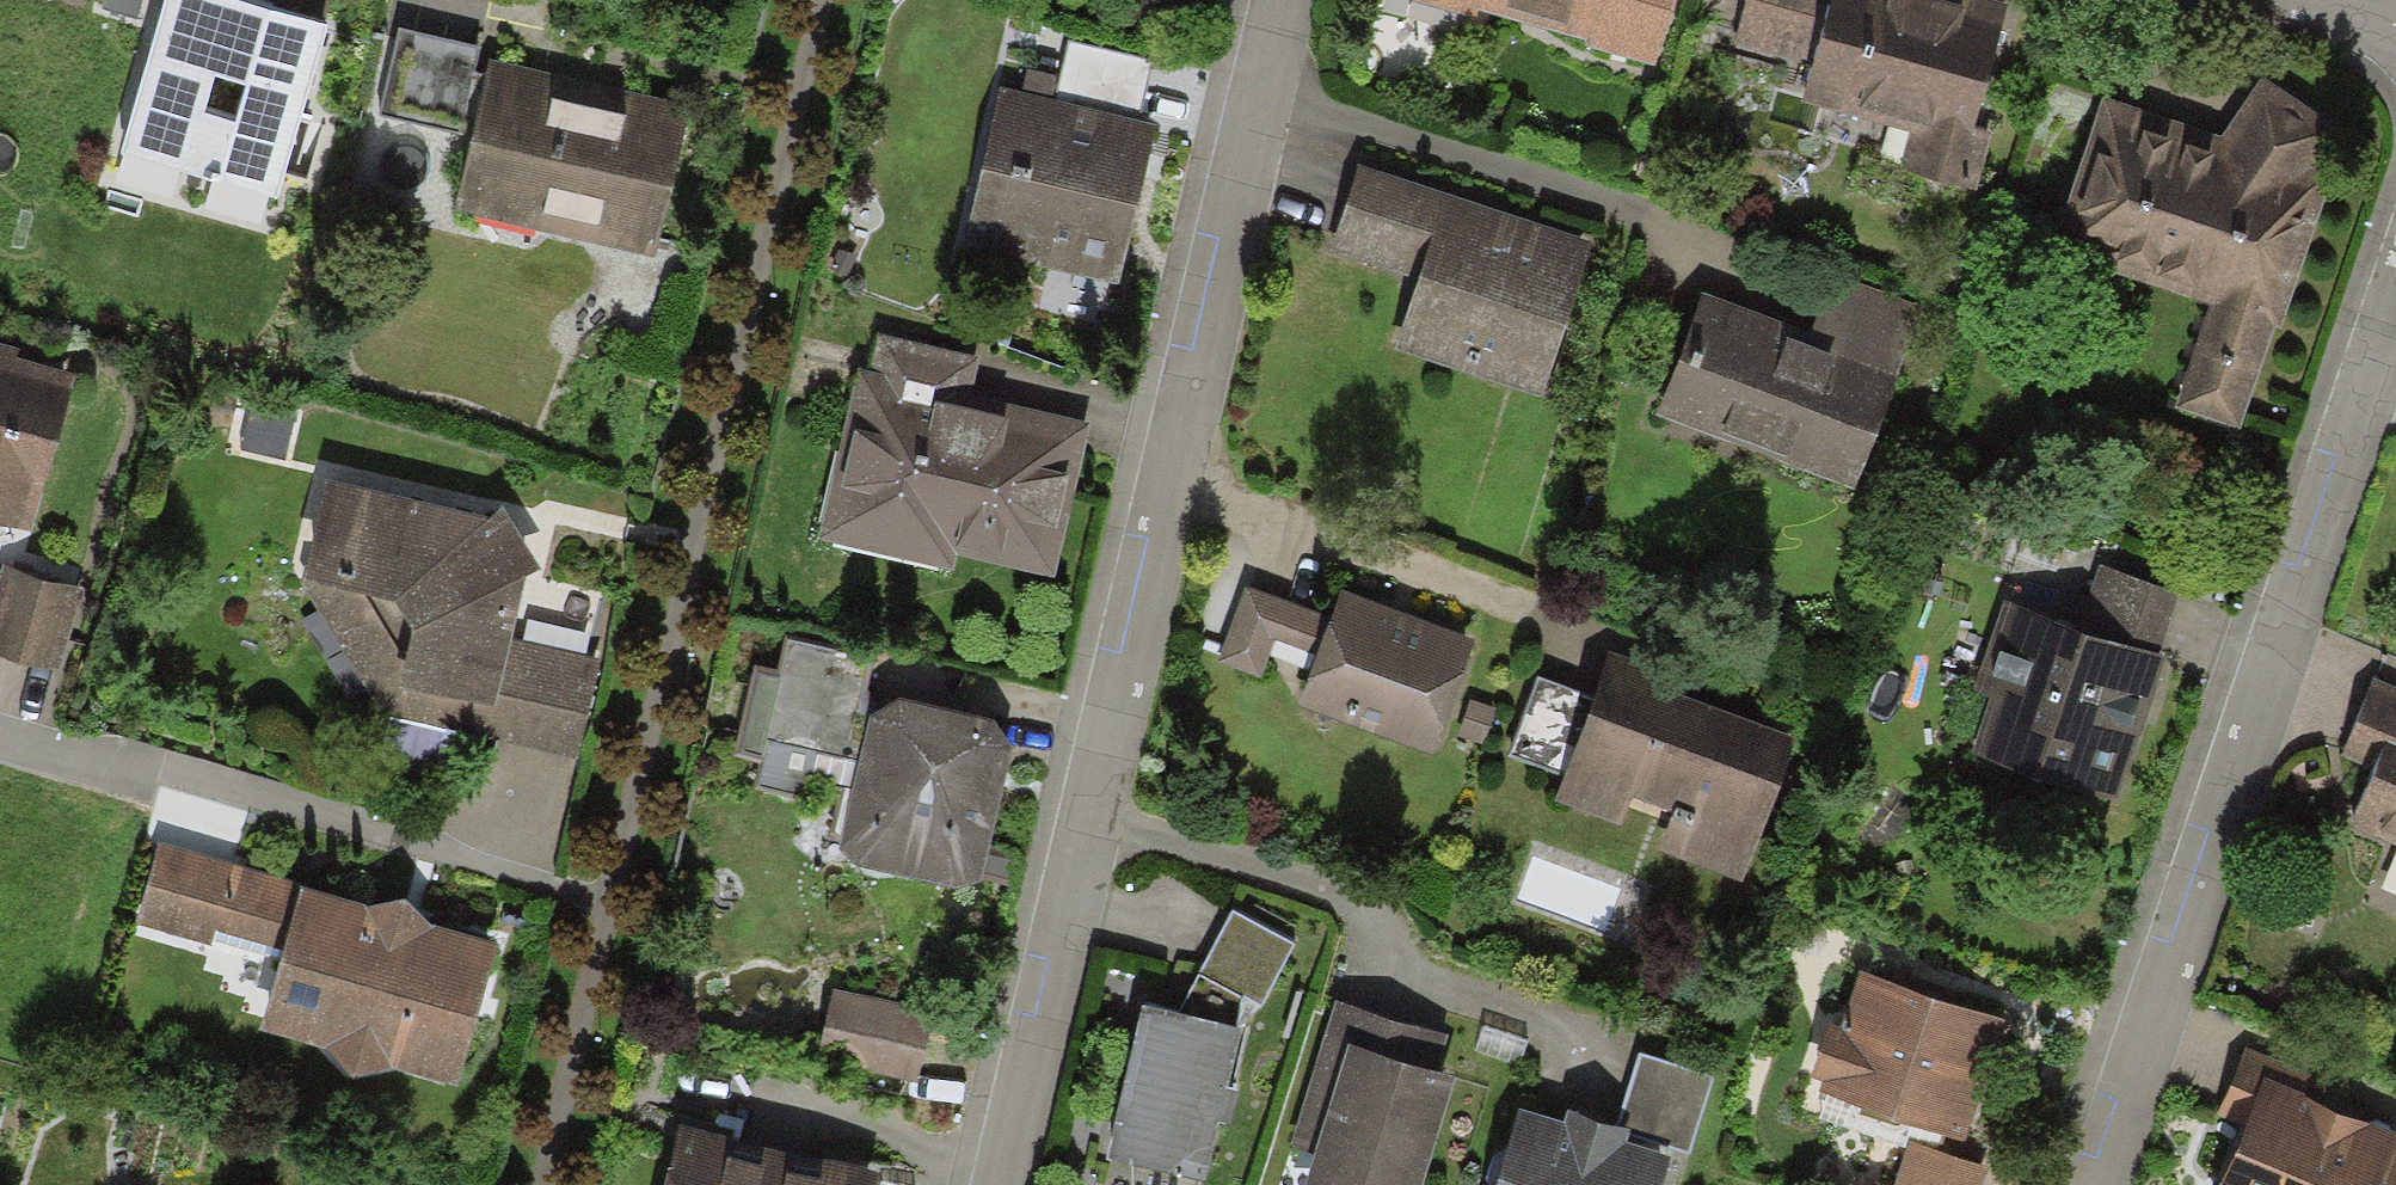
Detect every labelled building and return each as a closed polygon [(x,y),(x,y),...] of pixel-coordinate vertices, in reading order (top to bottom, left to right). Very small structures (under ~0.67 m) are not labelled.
[(98,7),(135,19),(141,0),(101,0),(98,7)] [(243,0),(166,0),(121,156),(276,201),(327,24),(243,0)] [(1475,18),(1478,9),(1587,40),(1598,0),(1412,0),(1475,18)] [(1587,40),(1585,48),(1655,68),(1674,0),(1598,0),(1587,40)] [(1733,47),(1810,69),(1829,0),(1747,0),(1733,47)] [(1989,0),(1829,0),(1810,69),(1800,101),(1914,133),(1904,168),(1977,189),(1993,134),(1974,128),(2009,6),(1989,0)] [(481,47),(398,28),(378,116),(452,133),(454,123),(474,128),(487,75),(475,72),(481,47)] [(1060,79),(1054,100),(1138,120),(1152,60),(1069,40),(1060,79)] [(690,106),(491,58),(487,75),(474,128),(454,211),(654,259),(690,106)] [(1022,92),(1001,87),(963,243),(1120,281),(1141,193),(1158,125),(1138,120),(1054,100),(1060,79),(1028,71),(1022,92)] [(2222,136),(2102,96),(2053,256),(2209,304),(2173,408),(2241,431),(2275,327),(2282,330),(2328,191),(2333,175),(2335,159),(2334,140),(2327,122),(2294,96),(2260,77),(2222,136)] [(1416,279),(1445,192),(1357,164),(1329,251),(1416,279)] [(1593,239),(1445,192),(1416,279),(1394,349),(1543,397),(1593,239)] [(1835,276),(1813,333),(1836,342),(1834,349),(1899,374),(1924,310),(1835,276)] [(1813,333),(1704,292),(1657,415),(1854,490),(1899,374),(1834,349),(1836,342),(1813,333)] [(879,332),(869,371),(971,395),(980,356),(879,332)] [(29,532),(76,375),(15,357),(18,348),(0,342),(0,523),(29,532)] [(869,371),(856,368),(815,538),(952,571),(956,555),(1053,578),(1090,424),(971,395),(869,371)] [(489,519),(329,479),(302,583),(389,715),(488,737),(512,640),(527,577),(541,569),(504,507),(489,519)] [(2099,565),(2078,626),(2157,653),(2178,591),(2099,565)] [(3,567),(0,577),(0,653),(60,672),(85,592),(3,567)] [(1477,639),(1341,589),(1330,619),(1244,587),(1217,661),(1263,678),(1276,642),(1316,657),(1298,704),(1434,755),(1477,639)] [(2078,626),(2003,601),(1972,691),(1991,697),(1972,752),(2115,801),(2164,656),(2157,653),(2078,626)] [(846,758),(868,656),(788,638),(766,741),(846,758)] [(601,661),(512,640),(488,737),(578,758),(601,661)] [(1688,680),(1610,651),(1591,699),(1562,777),(1553,800),(1621,825),(1632,797),(1674,814),(1660,850),(1741,880),(1795,738),(1682,696),(1688,680)] [(2374,678),(2341,756),(2373,769),(2377,757),(2395,765),(2395,688),(2374,678)] [(1562,777),(1591,699),(1539,680),(1510,757),(1562,777)] [(900,698),(870,718),(839,848),(857,867),(956,890),(982,880),(1012,755),(1013,747),(997,721),(900,698)] [(1497,711),(1470,699),(1455,734),(1482,746),(1497,711)] [(2377,757),(2373,769),(2349,827),(2395,846),(2395,765),(2377,757)] [(301,881),(157,841),(133,924),(212,946),(216,931),(282,949),(299,886),(301,881)] [(369,908),(299,886),(282,949),(258,1031),(327,1050),(353,1075),(390,1068),(457,1086),(497,947),(434,927),(408,900),(404,896),(369,908)] [(1232,913),(1199,977),(1260,1009),(1294,944),(1232,913)] [(2007,1023),(1860,972),(1840,1028),(1830,1025),(1811,1079),(1824,1084),(1820,1093),(1964,1143),(2007,1023)] [(1180,1014),(1143,1006),(1105,1159),(1204,1181),(1218,1119),(1229,1124),(1238,1092),(1226,1089),(1242,1027),(1260,1009),(1199,977),(1180,1014)] [(935,1014),(833,989),(821,1042),(852,1048),(866,1072),(918,1081),(935,1014)] [(1336,1001),(1290,1148),(1313,1155),(1304,1184),(1421,1184),(1454,1077),(1438,1071),(1449,1036),(1336,1001)] [(1528,1042),(1483,1026),(1474,1051),(1519,1067),(1528,1042)] [(2264,1078),(2308,1096),(2316,1077),(2247,1047),(2217,1117),(2242,1127),(2264,1078)] [(1713,1078),(1639,1055),(1617,1126),(1628,1130),(1627,1134),(1690,1153),(1713,1078)] [(2264,1078),(2242,1127),(2218,1184),(2394,1184),(2395,1180),(2395,1133),(2308,1096),(2264,1078)] [(1519,1109),(1495,1184),(1661,1184),(1670,1157),(1624,1143),(1627,1134),(1628,1130),(1617,1126),(1567,1110),(1563,1123),(1519,1109)] [(780,1148),(754,1142),(680,1124),(666,1184),(771,1184),(780,1148)] [(1910,1142),(1895,1184),(1983,1184),(1989,1170),(1910,1142)] [(780,1148),(771,1184),(875,1184),(878,1172),(806,1154),(780,1148)]
